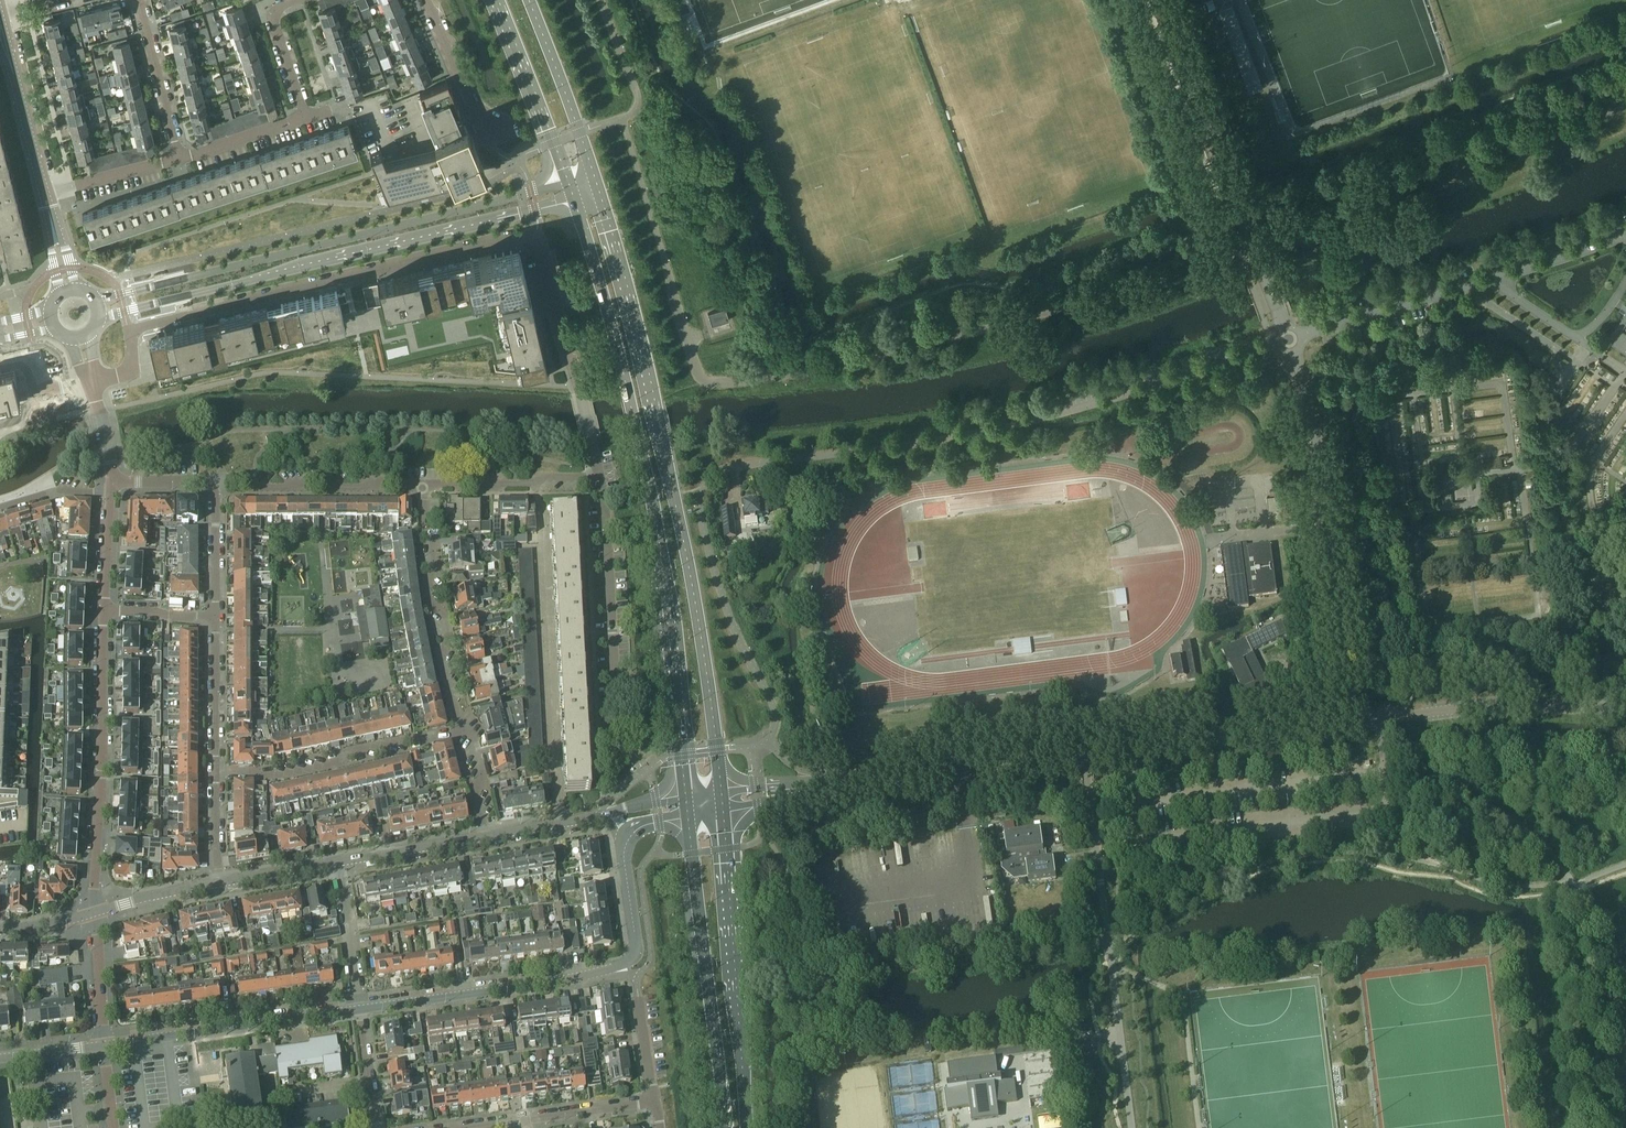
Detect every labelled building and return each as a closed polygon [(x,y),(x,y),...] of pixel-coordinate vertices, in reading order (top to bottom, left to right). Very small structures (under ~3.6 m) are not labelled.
[(328,8),(334,6),(334,7),(335,7),(332,0),(325,0),(328,8)] [(399,0),(384,0),(381,1),(386,13),(401,7),(399,0)] [(120,3),(107,6),(112,26),(118,25),(117,21),(124,19),(120,3)] [(1249,92),(1264,86),(1233,3),(1219,9),(1249,92)] [(230,23),(246,18),(242,5),(226,10),(230,23)] [(107,6),(94,10),(98,26),(106,24),(107,27),(112,26),(107,6)] [(319,12),(323,24),(338,19),(334,7),(334,6),(328,8),(319,12)] [(407,18),(401,7),(386,13),(391,25),(407,18)] [(188,8),(182,10),(184,16),(191,15),(188,8)] [(82,15),(78,16),(84,41),(89,40),(86,29),(98,26),(94,10),(81,13),(82,15)] [(184,16),(182,10),(171,13),(173,20),(184,16)] [(214,10),(207,12),(210,23),(211,29),(218,27),(226,24),(223,16),(216,19),(214,10)] [(359,11),(352,14),(354,20),(361,17),(359,11)] [(44,22),(47,35),(63,31),(60,19),(60,18),(44,22)] [(230,37),(235,35),(250,30),(246,18),(230,23),(226,24),(230,37)] [(412,30),(407,18),(391,25),(396,37),(412,30)] [(175,27),(169,28),(172,41),(189,37),(184,19),(174,23),(175,27)] [(323,24),(327,36),(342,31),(338,19),(323,24)] [(126,27),(113,31),(115,38),(128,34),(126,27)] [(239,47),(254,42),(250,30),(235,35),(239,47)] [(417,42),(412,30),(396,37),(401,49),(417,42)] [(47,35),(50,48),(66,44),(63,31),(47,35)] [(327,36),(331,49),(350,42),(349,37),(345,38),(342,31),(327,36)] [(172,41),(175,53),(192,50),(189,37),(172,41)] [(112,42),(116,58),(132,54),(129,41),(128,41),(127,38),(112,42)] [(243,60),(259,55),(254,42),(239,47),(243,60)] [(331,49),(335,61),(354,55),(350,42),(331,49)] [(422,54),(417,42),(401,49),(406,61),(422,54)] [(50,48),(54,61),(69,57),(66,44),(50,48)] [(385,49),(378,52),(380,57),(387,55),(385,49)] [(175,53),(179,66),(195,62),(192,50),(175,53)] [(116,58),(120,71),(136,67),(132,54),(116,58)] [(354,55),(335,61),(339,74),(355,68),(360,67),(355,54),(354,55)] [(387,55),(380,58),(384,70),(393,66),(389,54),(387,55)] [(427,66),(422,54),(406,61),(411,73),(427,66)] [(247,72),(263,67),(259,55),(243,60),(247,72)] [(368,57),(371,63),(377,60),(375,55),(368,57)] [(54,61),(57,73),(73,69),(75,68),(74,66),(72,66),(69,57),(54,61)] [(179,66),(182,79),(198,75),(195,62),(179,66)] [(432,79),(427,66),(411,73),(417,85),(432,79)] [(120,84),(123,84),(139,80),(136,67),(120,71),(122,79),(119,80),(120,84)] [(251,85),(267,79),(263,67),(247,72),(244,73),(246,78),(249,77),(251,85)] [(355,68),(339,74),(343,86),(359,81),(355,68)] [(57,73),(60,86),(76,82),(73,69),(57,73)] [(182,79),(185,92),(204,87),(203,82),(200,83),(198,75),(182,79)] [(233,77),(226,79),(229,92),(236,89),(233,77)] [(250,99),(271,92),(267,79),(251,85),(253,91),(248,93),(250,99)] [(123,84),(126,96),(142,92),(139,80),(123,84)] [(359,81),(343,86),(348,98),(348,99),(363,94),(363,93),(359,81)] [(370,154),(376,169),(381,180),(387,195),(387,194),(403,191),(410,189),(419,187),(427,185),(435,183),(443,181),(451,179),(452,183),(470,176),(472,175),(472,174),(472,173),(477,171),(482,169),(483,170),(484,169),(478,155),(473,142),(470,135),(464,120),(463,120),(460,113),(457,104),(454,97),(451,89),(448,83),(447,81),(420,92),(423,102),(425,109),(438,138),(435,139),(434,140),(437,147),(439,151),(387,163),(386,162),(385,160),(381,151),(381,150),(370,154)] [(60,86),(63,98),(79,95),(76,82),(60,86)] [(185,92),(188,104),(204,100),(202,92),(205,92),(204,87),(185,92)] [(142,92),(126,96),(129,109),(145,105),(142,92)] [(265,107),(269,120),(275,118),(277,113),(274,104),(275,104),(271,92),(250,99),(252,104),(257,103),(259,109),(265,107)] [(63,98),(66,111),(86,106),(83,94),(79,95),(63,98)] [(188,104),(191,117),(207,113),(212,112),(209,99),(204,100),(188,104)] [(240,102),(233,104),(234,110),(241,108),(240,102)] [(86,106),(66,111),(70,124),(85,120),(91,119),(87,105),(86,106)] [(129,109),(120,111),(121,117),(125,116),(126,123),(132,122),(148,118),(145,105),(129,109)] [(259,109),(263,122),(269,120),(265,107),(259,109)] [(252,111),(257,124),(263,122),(259,109),(252,111)] [(246,113),(251,126),(257,124),(252,111),(246,113)] [(202,139),(207,138),(204,127),(210,126),(211,126),(210,125),(207,113),(191,117),(194,130),(196,129),(198,137),(202,139)] [(240,115),(244,128),(251,126),(246,113),(240,115)] [(240,115),(234,117),(239,130),(244,128),(240,115)] [(234,117),(228,119),(233,132),(239,130),(234,117)] [(133,134),(135,134),(151,130),(148,118),(132,122),(134,129),(131,130),(133,134)] [(228,119),(222,121),(226,134),(233,132),(228,119)] [(70,124),(73,136),(88,132),(85,120),(70,124)] [(222,121),(216,123),(220,136),(226,134),(222,121)] [(211,126),(210,126),(215,138),(220,136),(216,123),(210,125),(211,126)] [(348,125),(319,135),(327,161),(357,151),(348,125)] [(204,127),(207,138),(208,140),(215,138),(210,126),(204,127)] [(135,134),(138,146),(139,147),(145,145),(148,156),(152,155),(154,151),(153,143),(154,143),(151,130),(135,134)] [(73,136),(76,149),(92,145),(88,132),(73,136)] [(319,135),(289,145),(298,171),(327,161),(319,135)] [(79,161),(89,159),(95,157),(95,156),(95,157),(92,145),(76,149),(79,161)] [(145,145),(139,147),(142,159),(148,157),(148,156),(145,145)] [(260,154),(259,154),(268,181),(298,171),(289,145),(260,154)] [(138,146),(132,148),(136,161),(142,159),(139,147),(138,146)] [(132,148),(126,149),(129,162),(136,161),(132,148)] [(126,149),(120,151),(123,164),(129,162),(126,149)] [(120,151),(114,153),(117,165),(123,164),(120,151)] [(114,153),(108,154),(111,167),(117,165),(114,153)] [(15,188),(6,154),(0,156),(0,192),(15,188)] [(108,154),(101,156),(105,168),(111,167),(108,154)] [(259,154),(230,163),(239,190),(268,180),(268,181),(259,154)] [(101,156),(95,157),(98,170),(105,168),(101,156)] [(95,157),(89,159),(92,172),(98,170),(95,157)] [(230,163),(200,173),(209,199),(239,190),(230,163)] [(200,173),(171,183),(180,210),(180,209),(209,199),(200,173)] [(171,184),(142,194),(150,220),(180,210),(171,183),(171,184)] [(0,228),(23,222),(15,188),(0,192),(0,227),(0,228)] [(142,194),(112,204),(121,230),(150,220),(142,194)] [(121,230),(112,204),(82,213),(91,240),(121,230)] [(23,222),(0,228),(9,263),(10,263),(11,266),(24,263),(23,259),(32,257),(23,222)] [(362,285),(365,297),(374,333),(382,369),(489,343),(494,362),(495,369),(521,372),(522,372),(532,373),(549,375),(547,368),(547,367),(547,366),(546,365),(532,303),(522,263),(519,248),(491,255),(478,258),(401,276),(394,278),(369,284),(362,285)] [(282,355),(333,343),(374,333),(365,297),(348,301),(345,292),(338,294),(337,291),(320,295),(313,297),(281,304),(267,308),(219,319),(205,322),(165,332),(159,333),(157,334),(149,336),(150,339),(153,350),(153,353),(155,359),(157,368),(158,372),(159,380),(160,380),(160,384),(177,380),(282,355)] [(708,313),(712,325),(729,320),(725,307),(708,313)] [(1625,313),(1625,314),(1609,337),(1614,340),(1613,342),(1612,341),(1612,342),(1625,351),(1625,312),(1625,313)] [(20,401),(20,400),(19,397),(17,388),(14,377),(17,377),(14,368),(12,369),(11,369),(2,371),(0,371),(0,406),(20,401)] [(444,507),(444,508),(445,508),(445,517),(444,517),(444,518),(448,518),(448,525),(467,525),(467,534),(480,534),(490,534),(490,524),(480,524),(480,502),(462,502),(462,501),(458,501),(458,498),(449,498),(449,507),(446,507),(445,507),(444,507)] [(761,499),(742,502),(744,519),(745,519),(746,526),(758,524),(757,518),(763,517),(762,515),(769,514),(767,503),(761,504),(761,499)] [(403,502),(397,502),(397,518),(398,518),(398,523),(403,523),(403,526),(411,526),(411,520),(411,502),(410,502),(409,500),(405,500),(403,502)] [(513,518),(513,501),(500,501),(500,518),(507,518),(507,525),(513,525),(513,518)] [(527,501),(513,501),(513,518),(526,518),(526,533),(536,533),(534,504),(526,504),(527,501)] [(54,503),(56,542),(87,544),(90,506),(88,503),(62,502),(54,503)] [(129,507),(128,528),(147,529),(147,516),(151,516),(151,502),(135,502),(135,507),(129,507)] [(173,502),(151,502),(151,516),(151,520),(173,520),(173,502)] [(177,523),(177,525),(188,525),(188,523),(197,523),(197,504),(194,502),(177,502),(177,523)] [(233,534),(234,534),(234,533),(239,533),(239,527),(239,518),(244,518),(244,502),(234,502),(234,517),(233,517),(233,534)] [(255,502),(244,502),(244,518),(251,518),(251,533),(255,533),(255,529),(255,502)] [(265,502),(255,502),(255,529),(260,529),(260,518),(266,518),(265,502)] [(276,502),(265,502),(266,518),(272,518),(272,532),(276,532),(276,529),(276,502)] [(287,502),(276,502),(276,529),(281,529),(281,518),(287,518),(287,502)] [(297,502),(287,502),(287,518),(292,518),(292,533),(297,533),(297,502)] [(307,502),(297,502),(297,533),(302,533),(302,529),(302,521),(308,521),(308,518),(307,502)] [(318,502),(307,502),(308,518),(313,518),(313,533),(318,533),(318,518),(321,518),(325,518),(325,511),(321,511),(321,508),(318,508),(318,502)] [(321,502),(318,502),(318,508),(321,508),(321,511),(325,511),(325,518),(325,533),(330,533),(330,521),(335,521),(335,502),(321,502)] [(345,502),(335,502),(335,521),(341,521),(341,533),(346,533),(346,532),(345,502)] [(356,502),(345,502),(346,532),(350,532),(351,518),(356,518),(356,502)] [(366,502),(356,502),(356,518),(362,518),(362,533),(366,533),(366,502)] [(377,502),(366,502),(366,533),(373,533),(373,525),(371,525),(371,518),(377,518),(377,502)] [(387,502),(377,502),(377,518),(383,518),(383,525),(380,525),(380,533),(387,533),(387,502)] [(397,502),(387,502),(387,533),(387,535),(392,535),(392,529),(392,526),(398,526),(398,523),(398,518),(397,518),(397,502)] [(49,504),(37,508),(43,527),(46,537),(48,545),(54,543),(54,535),(51,536),(48,526),(47,521),(53,519),(49,504)] [(37,508),(26,511),(31,526),(37,524),(41,539),(43,546),(48,545),(46,537),(43,527),(37,508)] [(733,508),(722,510),(725,538),(736,537),(733,508)] [(551,510),(553,546),(577,544),(575,509),(551,510)] [(26,511),(15,514),(21,533),(26,532),(24,528),(31,526),(26,511)] [(15,514),(4,518),(10,538),(17,536),(19,543),(23,541),(21,533),(15,514)] [(0,519),(0,544),(1,546),(2,552),(7,551),(3,540),(10,538),(4,518),(0,519)] [(147,529),(128,528),(127,547),(146,548),(147,529)] [(177,536),(177,540),(197,540),(197,531),(168,531),(168,536),(177,536)] [(234,534),(234,544),(251,544),(251,539),(269,539),(269,535),(264,535),(264,534),(255,533),(251,533),(245,533),(239,533),(234,533),(234,534)] [(381,544),(382,548),(411,545),(410,535),(407,535),(391,538),(391,542),(381,544)] [(466,544),(448,546),(449,558),(471,556),(470,549),(474,549),(476,548),(481,543),(480,537),(468,539),(466,539),(466,544)] [(168,545),(168,550),(197,549),(197,540),(177,540),(177,545),(168,545)] [(234,544),(234,554),(264,554),(264,549),(251,550),(251,544),(234,544)] [(553,546),(555,581),(579,579),(577,544),(553,546)] [(393,552),(393,556),(412,554),(411,545),(382,548),(383,553),(393,552)] [(1247,549),(1242,550),(1241,545),(1221,548),(1229,610),(1249,607),(1248,599),(1277,595),(1271,545),(1247,548),(1247,549)] [(67,561),(86,562),(87,548),(68,547),(67,561)] [(727,549),(728,560),(750,558),(749,547),(727,549)] [(177,554),(177,559),(197,559),(197,549),(168,550),(168,554),(177,554)] [(234,554),(234,565),(251,565),(251,559),(264,559),(264,554),(234,554)] [(384,562),(384,567),(413,563),(412,554),(393,556),(394,561),(384,562)] [(147,557),(126,556),(126,569),(147,571),(147,557)] [(471,556),(449,558),(450,569),(468,568),(469,583),(484,581),(482,567),(475,562),(471,563),(471,556)] [(168,563),(168,568),(197,567),(197,559),(177,559),(177,563),(168,563)] [(86,562),(67,561),(66,575),(85,576),(86,562)] [(384,567),(379,567),(380,572),(395,570),(396,575),(415,572),(413,563),(384,567)] [(234,565),(234,575),(262,575),(262,570),(251,570),(251,565),(234,565)] [(197,567),(168,568),(168,573),(177,573),(177,577),(197,577),(197,567)] [(147,571),(126,569),(125,582),(146,583),(147,571)] [(396,579),(383,581),(383,585),(416,581),(415,572),(396,575),(396,579)] [(234,575),(234,585),(251,585),(251,579),(262,579),(262,575),(234,575)] [(451,576),(452,585),(466,583),(465,575),(451,576)] [(197,579),(171,580),(169,580),(169,586),(165,586),(165,596),(172,596),(194,596),(195,596),(197,594),(197,593),(197,579)] [(555,581),(557,616),(581,615),(579,579),(555,581)] [(383,585),(381,586),(382,591),(398,588),(398,593),(417,590),(416,581),(383,585)] [(146,583),(125,582),(124,594),(145,595),(146,583)] [(234,585),(234,596),(267,596),(267,591),(252,591),(252,585),(251,585),(234,585)] [(84,587),(66,586),(65,600),(84,601),(84,587)] [(464,590),(453,592),(455,602),(493,595),(492,590),(480,592),(479,586),(464,589),(464,590)] [(363,602),(361,603),(362,608),(364,608),(371,649),(389,646),(383,611),(382,611),(378,587),(372,588),(369,589),(370,590),(361,592),(363,602)] [(383,599),(384,604),(418,600),(417,590),(398,593),(399,597),(383,599)] [(455,604),(454,606),(455,609),(456,610),(457,612),(468,610),(468,611),(483,609),(482,603),(487,602),(487,603),(497,602),(497,600),(500,599),(499,594),(493,595),(455,602),(455,604)] [(234,596),(234,606),(252,606),(252,600),(260,600),(260,603),(267,603),(267,596),(234,596)] [(84,601),(65,600),(64,614),(83,615),(84,601)] [(401,611),(401,615),(420,612),(419,609),(418,600),(384,604),(384,609),(400,607),(401,611)] [(234,606),(234,617),(267,617),(267,608),(256,608),(256,611),(252,611),(252,606),(234,606)] [(388,622),(390,631),(423,625),(420,612),(401,615),(403,624),(393,626),(392,621),(388,622)] [(83,615),(64,614),(64,629),(83,629),(83,615)] [(458,619),(460,629),(501,620),(500,615),(476,621),(474,615),(458,619)] [(557,616),(558,651),(582,650),(581,615),(557,616)] [(234,617),(234,631),(252,631),(252,621),(263,621),(263,627),(267,627),(267,617),(234,617)] [(519,617),(513,618),(515,629),(522,627),(519,617)] [(501,620),(460,629),(462,639),(485,634),(484,628),(502,624),(501,620)] [(1246,640),(1224,650),(1231,666),(1247,701),(1277,687),(1272,675),(1265,679),(1253,653),(1289,635),(1282,621),(1246,639),(1246,640)] [(405,633),(406,637),(424,633),(423,625),(390,631),(391,636),(405,633)] [(144,629),(122,629),(122,641),(144,641),(144,629)] [(520,629),(513,630),(515,641),(522,640),(520,629)] [(234,631),(234,644),(267,644),(267,634),(260,634),(260,640),(252,640),(252,631),(234,631)] [(7,657),(8,640),(13,639),(11,632),(1,634),(2,641),(0,641),(0,656),(7,657)] [(173,644),(180,644),(197,644),(197,633),(180,633),(173,633),(173,644)] [(392,645),(393,649),(426,643),(424,633),(406,637),(407,642),(392,645)] [(82,637),(64,637),(63,651),(82,652),(82,637)] [(463,643),(465,653),(500,645),(499,641),(481,645),(480,639),(463,643)] [(144,641),(122,641),(122,654),(143,654),(144,641)] [(408,651),(409,655),(428,651),(426,643),(393,649),(394,654),(408,651)] [(164,649),(164,655),(197,655),(197,644),(180,644),(180,650),(168,650),(168,649),(164,649)] [(234,644),(234,655),(252,655),(252,649),(267,649),(267,644),(234,644)] [(500,645),(465,653),(468,663),(484,659),(483,654),(501,650),(500,645)] [(1171,660),(1174,679),(1187,677),(1188,682),(1197,681),(1191,646),(1181,648),(1183,658),(1171,660)] [(558,651),(560,686),(584,685),(582,650),(558,651)] [(82,652),(63,651),(63,666),(82,666),(82,652)] [(410,660),(395,663),(396,667),(401,666),(430,661),(428,651),(409,655),(410,660)] [(197,655),(164,655),(164,660),(166,660),(168,660),(180,660),(180,665),(197,665),(197,655)] [(234,655),(234,665),(266,665),(266,660),(258,661),(258,655),(252,655),(234,655)] [(7,669),(13,669),(14,657),(7,657),(0,656),(0,668),(7,669)] [(412,669),(413,673),(432,670),(430,661),(401,666),(402,671),(412,669)] [(472,679),(473,679),(507,670),(506,665),(494,668),(494,670),(492,671),(489,662),(482,664),(483,666),(469,669),(472,679)] [(143,664),(122,664),(122,676),(143,676),(143,664)] [(1302,664),(1297,671),(1311,680),(1312,672),(1302,664)] [(164,671),(164,676),(168,676),(197,676),(197,665),(180,665),(180,671),(168,671),(164,671)] [(234,665),(234,675),(252,675),(252,670),(266,670),(266,665),(234,665)] [(404,680),(405,684),(434,679),(432,670),(413,673),(414,678),(404,680)] [(507,670),(473,679),(475,690),(494,685),(493,680),(508,676),(507,670)] [(82,674),(63,674),(63,688),(82,688),(82,674)] [(234,675),(234,686),(260,686),(266,686),(266,681),(251,681),(252,675),(234,675)] [(143,676),(122,676),(122,689),(143,689),(143,676)] [(180,681),(180,686),(197,686),(197,676),(168,676),(164,676),(164,682),(168,682),(168,681),(180,681)] [(417,692),(418,691),(435,688),(434,679),(405,684),(406,689),(416,687),(417,692)] [(11,693),(6,692),(6,681),(0,680),(0,693),(11,693)] [(475,690),(474,690),(477,700),(490,696),(491,699),(498,697),(497,691),(510,687),(509,682),(494,685),(475,690)] [(560,686),(562,722),(586,720),(584,685),(560,686)] [(164,692),(164,697),(168,697),(197,697),(197,686),(180,686),(180,692),(164,692)] [(234,686),(234,696),(254,696),(254,691),(266,691),(266,686),(260,686),(234,686)] [(408,699),(410,704),(438,697),(436,687),(435,688),(418,691),(419,697),(408,699)] [(82,688),(63,688),(63,702),(82,702),(82,688)] [(143,689),(122,689),(122,702),(143,702),(143,689)] [(0,693),(0,705),(10,706),(11,693),(0,693)] [(393,696),(401,730),(410,728),(406,709),(401,710),(398,695),(393,696)] [(234,696),(234,706),(266,707),(266,702),(254,702),(254,696),(234,696)] [(387,713),(392,732),(401,730),(393,696),(388,697),(392,712),(387,713)] [(180,702),(180,707),(197,707),(197,697),(168,697),(164,697),(164,702),(168,702),(180,702)] [(421,706),(422,710),(441,706),(438,697),(410,704),(411,708),(421,706)] [(375,700),(382,734),(392,732),(387,713),(383,714),(380,699),(375,700)] [(369,717),(373,736),(382,734),(375,700),(370,701),(374,716),(369,717)] [(481,718),(483,718),(522,708),(522,702),(501,707),(499,701),(491,702),(492,705),(479,708),(479,710),(477,710),(479,717),(481,717),(481,718)] [(43,702),(43,706),(44,706),(44,716),(51,716),(51,706),(55,706),(55,702),(48,702),(43,702)] [(82,702),(63,702),(63,716),(82,716),(82,702)] [(143,702),(122,702),(122,714),(143,714),(143,702)] [(363,703),(357,704),(364,738),(373,736),(369,717),(368,712),(363,713),(362,708),(364,708),(363,703)] [(351,721),(354,740),(364,738),(357,704),(352,705),(355,720),(351,721)] [(10,707),(10,706),(0,705),(0,718),(10,718),(7,718),(8,707),(10,707)] [(234,706),(234,717),(251,717),(251,711),(266,711),(266,707),(234,706)] [(413,718),(414,722),(443,715),(441,706),(422,710),(423,715),(413,718)] [(163,713),(163,718),(197,718),(197,707),(180,707),(180,713),(163,713)] [(344,707),(338,708),(341,723),(338,724),(342,742),(354,740),(351,721),(346,722),(344,712),(345,712),(344,707)] [(483,718),(487,735),(524,726),(522,708),(483,718)] [(329,720),(324,722),(329,745),(342,742),(338,724),(335,725),(332,710),(327,712),(329,720)] [(318,714),(313,715),(314,718),(320,747),(329,745),(324,722),(320,722),(318,714)] [(415,726),(413,727),(414,733),(446,726),(445,726),(443,715),(414,722),(415,726)] [(82,716),(63,716),(63,730),(82,730),(82,716)] [(251,717),(234,717),(234,727),(266,727),(266,726),(271,725),(271,724),(271,720),(271,717),(269,717),(266,723),(257,723),(257,717),(251,717)] [(9,730),(10,718),(0,718),(0,729),(9,730)] [(180,723),(180,728),(197,728),(197,718),(163,718),(164,723),(180,723)] [(307,731),(310,749),(320,747),(314,718),(309,719),(311,730),(307,731)] [(562,722),(564,757),(588,756),(586,720),(562,722)] [(283,721),(276,723),(283,755),(292,753),(288,735),(284,736),(282,729),(284,729),(283,721)] [(295,722),(301,751),(310,749),(307,731),(302,732),(300,721),(295,722)] [(288,735),(292,753),(301,751),(295,722),(291,723),(293,734),(288,735)] [(266,726),(266,727),(267,727),(268,732),(271,731),(272,734),(273,734),(274,738),(270,739),(271,740),(274,757),(283,755),(276,723),(271,724),(271,725),(266,726)] [(143,724),(122,724),(121,737),(143,737),(143,724)] [(524,726),(487,735),(485,735),(486,737),(484,737),(485,744),(487,743),(488,745),(501,741),(502,744),(509,742),(507,733),(509,733),(510,735),(525,731),(524,726)] [(262,732),(264,740),(271,740),(270,739),(270,738),(268,732),(267,727),(266,727),(234,727),(234,738),(251,738),(251,732),(262,732)] [(168,734),(168,739),(197,739),(197,728),(180,728),(180,734),(168,734)] [(9,730),(0,729),(0,741),(9,742),(9,730)] [(82,738),(63,737),(63,752),(82,752),(82,738)] [(143,737),(121,737),(121,748),(142,749),(143,738),(143,737)] [(163,739),(162,739),(162,744),(178,744),(178,748),(197,748),(197,739),(168,739),(163,739)] [(252,748),(252,750),(252,761),(261,761),(261,758),(273,758),(273,757),(274,757),(271,740),(264,740),(266,744),(266,746),(259,746),(259,748),(252,748)] [(8,753),(3,753),(4,742),(9,742),(0,741),(0,753),(8,753)] [(418,750),(410,752),(412,764),(424,761),(452,754),(450,744),(450,743),(431,747),(433,754),(422,756),(420,757),(418,750)] [(252,761),(252,750),(244,750),(244,745),(234,745),(234,763),(237,765),(252,765),(252,761)] [(490,753),(492,763),(513,758),(510,746),(502,748),(503,750),(490,753)] [(142,749),(121,748),(121,760),(142,760),(142,749)] [(163,753),(163,758),(197,758),(197,748),(178,748),(178,753),(163,753)] [(82,752),(63,752),(62,766),(81,766),(82,752)] [(8,765),(8,753),(0,753),(0,764),(8,765)] [(452,754),(424,761),(425,765),(435,763),(436,767),(455,763),(452,754)] [(588,756),(564,757),(566,792),(590,791),(588,756)] [(197,758),(163,758),(163,767),(178,767),(178,769),(197,769),(197,758)] [(513,758),(492,763),(494,773),(507,770),(508,772),(515,770),(513,758)] [(409,759),(399,761),(403,780),(408,779),(410,789),(415,788),(409,759)] [(142,760),(121,760),(121,773),(142,774),(142,760)] [(399,761),(390,763),(397,793),(401,792),(399,781),(403,780),(399,761)] [(390,763),(381,765),(385,784),(390,783),(392,794),(397,793),(390,763)] [(427,775),(428,779),(457,772),(455,763),(436,767),(437,772),(427,775)] [(381,765),(371,768),(378,797),(383,796),(381,785),(385,784),(381,765)] [(81,766),(62,766),(61,779),(81,780),(81,766)] [(371,768),(362,770),(367,788),(371,787),(372,792),(368,793),(369,799),(378,797),(371,768)] [(164,780),(197,780),(197,769),(178,769),(178,779),(169,779),(169,775),(169,770),(164,770),(164,780)] [(362,770),(353,772),(360,801),(365,800),(362,789),(367,788),(362,770)] [(524,772),(525,780),(538,778),(537,770),(524,772)] [(353,772),(344,774),(348,792),(353,791),(355,802),(360,801),(353,772)] [(441,786),(442,786),(447,784),(453,783),(459,782),(457,772),(428,779),(429,784),(440,781),(441,786)] [(344,774),(335,776),(341,805),(346,804),(344,793),(348,792),(344,774)] [(512,782),(511,775),(498,777),(500,784),(512,782)] [(335,776),(326,778),(330,796),(334,795),(337,806),(341,805),(335,776)] [(326,778),(316,780),(323,809),(328,808),(325,797),(330,796),(326,778)] [(81,780),(61,779),(61,794),(80,795),(81,780)] [(164,780),(163,780),(163,789),(169,789),(169,785),(178,785),(178,789),(197,789),(197,780),(164,780)] [(316,780),(307,782),(311,800),(316,799),(318,810),(323,809),(316,780)] [(253,782),(234,783),(234,795),(252,794),(260,794),(266,794),(266,789),(262,789),(252,789),(253,782)] [(307,782),(298,784),(305,813),(309,812),(307,801),(311,800),(307,782)] [(141,784),(120,783),(120,795),(141,796),(141,784)] [(298,784),(289,786),(293,804),(298,803),(300,814),(305,813),(298,784)] [(289,786),(280,788),(286,817),(291,816),(288,805),(293,804),(289,786)] [(286,817),(280,788),(270,790),(271,792),(270,792),(270,812),(275,811),(274,809),(279,808),(282,818),(286,817)] [(514,790),(514,794),(517,811),(530,808),(527,792),(527,788),(514,790)] [(178,798),(197,799),(197,789),(178,789),(178,794),(169,794),(169,798),(173,798),(178,798)] [(541,790),(527,792),(530,808),(543,806),(541,790)] [(28,792),(18,792),(18,798),(18,804),(17,808),(27,809),(28,792)] [(252,794),(234,795),(234,804),(263,804),(266,804),(266,794),(260,794),(260,799),(252,799),(252,794)] [(517,811),(514,794),(502,797),(504,813),(517,811)] [(141,796),(120,795),(119,808),(140,809),(141,796)] [(456,796),(450,797),(455,821),(457,821),(459,822),(466,821),(465,819),(467,819),(465,807),(466,807),(465,801),(463,801),(463,800),(457,802),(456,796)] [(455,821),(450,797),(440,799),(438,801),(443,824),(444,823),(445,825),(451,824),(452,822),(455,821)] [(178,798),(173,798),(173,804),(163,804),(163,808),(197,808),(197,799),(178,798)] [(403,831),(398,807),(387,810),(385,798),(372,801),(376,822),(388,819),(391,834),(393,833),(393,835),(400,834),(400,832),(403,831)] [(80,803),(61,801),(60,816),(79,817),(80,803)] [(430,801),(424,802),(429,826),(432,826),(433,827),(440,826),(439,824),(441,824),(437,806),(431,807),(430,801)] [(429,826),(424,802),(419,803),(420,809),(413,810),(417,829),(419,828),(419,830),(425,829),(426,827),(429,826)] [(234,804),(234,814),(252,814),(252,809),(263,809),(263,804),(234,804)] [(993,806),(995,819),(1005,818),(1004,805),(993,806)] [(404,806),(398,807),(403,831),(406,831),(407,832),(414,831),(413,829),(415,829),(411,811),(405,812),(404,806)] [(140,809),(119,808),(118,821),(139,822),(140,809)] [(178,813),(178,818),(196,818),(197,808),(163,808),(163,818),(167,818),(167,813),(178,813)] [(252,814),(234,814),(234,823),(266,823),(266,817),(262,817),(262,819),(252,819),(252,814)] [(360,815),(355,816),(359,839),(363,839),(363,840),(369,839),(369,838),(371,837),(369,825),(370,825),(369,819),(368,820),(367,819),(361,820),(360,815)] [(79,817),(60,816),(59,830),(78,831),(79,817)] [(291,834),(294,852),(301,851),(301,850),(304,849),(303,841),(306,841),(304,831),(303,827),(308,826),(308,825),(306,816),(301,818),(302,825),(297,826),(298,833),(291,834)] [(359,839),(355,816),(349,817),(350,822),(344,823),(347,842),(349,841),(349,843),(355,842),(355,840),(359,839)] [(163,818),(163,828),(196,828),(196,818),(178,818),(178,823),(167,823),(167,818),(163,818)] [(334,820),(329,821),(333,844),(337,843),(337,845),(343,844),(343,842),(345,842),(341,823),(335,824),(334,820)] [(139,822),(118,821),(117,833),(138,834),(139,822)] [(318,828),(316,829),(317,834),(319,834),(321,846),(322,846),(323,847),(329,846),(329,845),(333,844),(329,821),(317,823),(318,828)] [(234,833),(235,833),(252,833),(268,833),(268,825),(266,825),(266,823),(234,823),(234,833)] [(268,825),(268,833),(269,833),(271,839),(276,838),(278,845),(281,845),(282,850),(283,853),(286,852),(287,853),(294,852),(291,834),(283,836),(281,829),(276,829),(275,824),(268,825)] [(1004,832),(1005,841),(998,842),(1001,864),(1002,864),(1003,869),(1014,879),(1019,878),(1019,879),(1028,878),(1029,882),(1056,879),(1053,856),(1044,858),(1043,852),(1044,851),(1046,851),(1046,849),(1044,850),(1040,827),(1004,832)] [(196,838),(196,828),(163,828),(163,838),(167,838),(167,832),(178,832),(178,838),(196,838)] [(78,831),(59,830),(58,843),(77,845),(78,831)] [(235,833),(235,845),(253,842),(252,833),(235,833)] [(141,843),(117,842),(116,857),(135,858),(135,849),(149,850),(148,863),(161,864),(161,841),(141,839),(141,843)] [(196,840),(174,840),(174,851),(176,851),(196,851),(196,846),(198,846),(198,841),(196,841),(196,840)] [(253,842),(235,845),(234,845),(236,861),(256,857),(269,855),(266,840),(253,842)] [(77,845),(58,843),(57,858),(76,859),(77,845)] [(579,848),(581,862),(598,860),(596,845),(579,848)] [(555,851),(557,865),(565,864),(563,850),(555,851)] [(176,851),(174,851),(171,851),(171,854),(163,854),(163,873),(165,873),(165,874),(168,875),(171,874),(172,873),(176,873),(176,871),(176,851)] [(197,858),(197,851),(196,851),(176,851),(176,871),(185,871),(187,870),(195,870),(197,868),(197,858)] [(552,851),(538,853),(542,876),(556,874),(552,851)] [(538,853),(524,855),(528,878),(542,876),(538,853)] [(524,855),(511,858),(515,880),(528,878),(524,855)] [(511,858),(497,860),(501,878),(501,883),(515,880),(511,858)] [(497,860),(484,862),(487,881),(501,878),(497,860)] [(598,860),(581,862),(583,877),(600,874),(598,860)] [(471,867),(466,868),(469,885),(474,884),(473,883),(487,881),(484,862),(479,863),(478,861),(471,862),(471,865),(470,865),(471,867)] [(134,867),(116,866),(115,877),(124,877),(124,879),(145,880),(146,868),(148,868),(149,863),(134,862),(134,867)] [(457,867),(443,869),(447,892),(448,892),(447,890),(461,887),(460,885),(457,867)] [(443,869),(430,871),(434,894),(447,892),(443,869)] [(55,882),(53,884),(64,896),(65,895),(66,888),(74,888),(74,884),(74,882),(76,880),(76,875),(75,874),(75,872),(69,871),(59,871),(56,871),(55,882)] [(430,871),(416,874),(419,892),(433,890),(434,894),(430,871)] [(19,892),(20,872),(8,872),(7,886),(12,886),(12,892),(10,892),(10,893),(12,893),(11,911),(10,911),(10,912),(18,912),(19,913),(22,913),(23,912),(27,913),(27,912),(26,912),(27,894),(28,894),(28,893),(19,892)] [(416,874),(403,876),(406,894),(419,892),(416,874)] [(403,876),(390,878),(393,897),(406,894),(403,876)] [(376,881),(379,899),(380,904),(394,902),(393,897),(390,878),(385,879),(384,877),(377,878),(377,880),(376,881)] [(558,880),(559,887),(569,886),(573,885),(572,878),(558,880)] [(365,901),(379,899),(376,881),(362,883),(365,901)] [(35,892),(34,902),(40,902),(40,907),(43,907),(43,908),(49,908),(50,907),(56,907),(57,899),(60,899),(64,896),(53,884),(48,888),(48,886),(40,886),(40,892),(35,892)] [(569,886),(559,887),(560,894),(569,893),(574,892),(573,885),(569,886)] [(585,890),(587,904),(604,902),(602,887),(585,890)] [(319,912),(321,919),(327,917),(326,911),(327,911),(326,903),(325,900),(323,901),(321,891),(308,893),(308,897),(312,913),(319,912)] [(291,894),(285,896),(288,914),(295,913),(296,919),(302,917),(298,897),(297,895),(293,896),(291,894)] [(276,926),(277,932),(277,935),(284,933),(281,921),(280,916),(288,914),(285,896),(277,897),(276,899),(272,899),(272,901),(277,926),(276,926)] [(476,898),(469,899),(472,916),(479,915),(479,916),(492,914),(491,903),(485,903),(486,909),(478,910),(476,898)] [(270,933),(277,932),(276,926),(275,926),(274,923),(269,900),(265,900),(264,899),(257,901),(260,919),(261,925),(268,923),(270,933)] [(472,916),(469,899),(462,900),(465,917),(472,916)] [(253,921),(260,919),(257,901),(249,902),(247,904),(243,904),(246,923),(247,927),(254,926),(253,921)] [(587,904),(589,919),(606,916),(604,902),(587,904)] [(562,904),(560,905),(563,922),(569,921),(566,907),(562,907),(562,904)] [(563,922),(560,905),(552,906),(555,923),(563,922)] [(226,906),(219,907),(223,931),(230,930),(231,933),(237,932),(234,914),(231,915),(230,906),(227,907),(226,906)] [(216,933),(223,931),(219,907),(212,909),(211,910),(206,911),(210,932),(215,931),(216,933)] [(542,907),(533,908),(534,919),(534,922),(544,920),(542,907)] [(309,910),(303,911),(306,926),(312,925),(309,910)] [(198,913),(197,912),(191,913),(195,933),(196,939),(208,937),(203,912),(198,913)] [(181,935),(177,936),(179,944),(183,943),(182,941),(189,939),(188,934),(195,933),(191,913),(184,914),(183,916),(180,916),(182,925),(179,925),(181,935)] [(589,919),(591,933),(608,930),(606,916),(589,919)] [(158,921),(153,922),(160,958),(166,957),(163,940),(170,939),(166,919),(165,919),(164,918),(161,918),(158,919),(158,921)] [(384,927),(383,920),(369,922),(370,929),(384,927)] [(141,926),(144,944),(152,942),(155,958),(160,958),(153,922),(149,923),(148,921),(145,921),(142,923),(142,924),(140,924),(140,926),(141,926)] [(459,922),(462,940),(468,939),(466,921),(459,922)] [(455,935),(453,923),(446,924),(448,937),(455,935)] [(137,945),(144,944),(141,926),(140,926),(128,928),(127,928),(127,929),(126,929),(126,930),(126,931),(126,932),(127,937),(123,938),(125,948),(126,954),(138,952),(137,945)] [(608,930),(591,933),(583,934),(584,939),(592,938),(593,947),(610,945),(608,930)] [(328,931),(313,933),(314,940),(314,941),(329,939),(329,938),(328,931)] [(244,935),(245,940),(247,953),(254,951),(251,933),(244,935)] [(371,943),(381,942),(384,941),(383,934),(370,936),(371,943)] [(539,934),(533,935),(536,955),(549,954),(547,938),(540,939),(539,934)] [(577,934),(569,935),(571,951),(579,950),(577,934)] [(533,935),(520,936),(523,957),(536,955),(533,935)] [(520,936),(507,938),(510,959),(523,957),(520,936)] [(561,936),(547,938),(549,954),(563,952),(561,936)] [(507,938),(494,940),(495,945),(497,961),(510,959),(507,938)] [(247,953),(245,940),(237,942),(239,954),(247,953)] [(486,941),(481,942),(484,963),(497,961),(495,945),(487,946),(486,941)] [(309,945),(311,952),(318,951),(328,949),(327,942),(309,945)] [(484,963),(481,942),(462,944),(465,962),(470,961),(471,964),(484,963)] [(38,957),(32,957),(32,970),(40,970),(40,965),(47,964),(47,960),(68,958),(68,950),(64,947),(58,947),(58,945),(56,945),(54,944),(49,944),(48,946),(41,946),(41,951),(38,951),(38,957)] [(211,947),(212,952),(214,959),(221,957),(219,945),(211,947)] [(437,947),(437,954),(439,969),(453,967),(450,948),(445,949),(444,946),(437,947)] [(14,966),(13,948),(0,948),(0,967),(0,968),(6,967),(6,966),(14,966)] [(13,948),(14,966),(14,967),(19,967),(19,966),(26,966),(26,967),(27,967),(30,970),(32,970),(32,957),(32,956),(27,956),(27,948),(13,948)] [(337,948),(331,949),(332,962),(339,961),(337,948)] [(212,952),(199,955),(200,961),(214,959),(212,952)] [(437,954),(425,956),(427,971),(439,969),(437,954)] [(392,956),(386,957),(389,976),(401,974),(399,959),(393,960),(392,956)] [(425,956),(412,958),(414,972),(427,971),(425,956)] [(238,959),(226,961),(228,973),(235,972),(234,967),(239,966),(249,964),(248,957),(238,959)] [(389,976),(386,957),(373,959),(376,978),(389,976)] [(412,958),(399,959),(401,974),(414,972),(412,958)] [(211,963),(212,970),(217,970),(218,975),(225,974),(223,962),(211,963)] [(134,971),(134,964),(120,965),(121,972),(131,971),(132,976),(139,975),(139,971),(134,971)] [(317,966),(304,967),(304,973),(306,988),(320,986),(317,971),(317,966)] [(331,969),(317,971),(320,986),(333,984),(331,969)] [(39,980),(50,979),(55,978),(67,977),(67,970),(54,972),(38,973),(39,980)] [(304,973),(291,975),(293,989),(306,988),(304,973)] [(291,975),(278,977),(280,991),(293,989),(291,975)] [(56,985),(58,999),(58,1004),(60,1022),(74,1020),(73,1012),(74,1012),(73,1003),(65,1004),(63,984),(68,984),(67,977),(55,978),(56,985)] [(278,977),(265,978),(267,993),(280,991),(278,977)] [(254,995),(252,980),(251,980),(251,978),(238,980),(238,982),(240,997),(254,995)] [(265,978),(252,980),(254,995),(267,993),(265,978)] [(203,981),(190,983),(193,1004),(206,1002),(204,987),(203,981)] [(190,983),(177,985),(177,991),(179,1005),(193,1004),(190,983)] [(217,985),(204,987),(206,1002),(219,1000),(217,985)] [(131,992),(124,993),(125,998),(127,1013),(140,1011),(137,991),(135,991),(135,988),(130,989),(131,992)] [(150,989),(137,991),(140,1011),(153,1009),(151,995),(150,989)] [(20,990),(13,991),(14,1006),(22,1005),(20,990)] [(13,991),(5,992),(8,1011),(15,1010),(14,1006),(13,991)] [(177,991),(164,993),(166,1007),(179,1005),(177,991)] [(164,993),(151,995),(153,1009),(166,1007),(164,993)] [(600,997),(602,1011),(619,1008),(618,995),(600,997)] [(58,999),(41,1001),(42,1006),(43,1012),(39,1013),(41,1024),(60,1022),(58,999)] [(578,1001),(580,1015),(595,1012),(594,1008),(586,1009),(585,1000),(578,1001)] [(559,1004),(555,1005),(558,1021),(571,1019),(568,1002),(559,1003),(559,1004)] [(551,1004),(543,1005),(545,1022),(558,1021),(555,1005),(551,1005),(551,1004)] [(534,1008),(530,1008),(533,1028),(546,1027),(545,1022),(543,1005),(534,1007),(534,1008)] [(43,1012),(42,1006),(23,1009),(24,1019),(25,1018),(26,1026),(41,1024),(39,1013),(43,1012)] [(533,1028),(530,1008),(526,1009),(526,1008),(517,1009),(520,1026),(528,1025),(530,1043),(535,1042),(534,1034),(533,1028)] [(602,1011),(604,1025),(621,1022),(619,1008),(602,1011)] [(0,1012),(0,1030),(9,1029),(8,1021),(9,1021),(8,1011),(0,1012)] [(492,1030),(493,1040),(494,1048),(495,1055),(500,1054),(497,1029),(504,1028),(502,1011),(493,1012),(493,1013),(489,1014),(492,1030)] [(479,1032),(492,1030),(489,1014),(485,1015),(485,1014),(477,1015),(479,1032)] [(466,1034),(479,1032),(477,1015),(468,1016),(468,1017),(464,1018),(466,1034)] [(454,1035),(466,1034),(464,1018),(460,1018),(460,1017),(452,1018),(454,1035)] [(447,1036),(454,1035),(452,1018),(443,1019),(443,1021),(440,1021),(442,1041),(447,1041),(447,1036)] [(579,1029),(586,1028),(585,1019),(578,1020),(579,1029)] [(435,1021),(427,1022),(430,1045),(443,1043),(442,1041),(440,1021),(435,1022),(435,1021)] [(621,1022),(604,1025),(606,1038),(623,1036),(621,1022)] [(420,1024),(414,1025),(415,1031),(408,1032),(409,1038),(422,1036),(420,1024)] [(383,1028),(385,1041),(404,1038),(403,1033),(401,1033),(400,1025),(383,1028)] [(581,1045),(582,1048),(597,1045),(596,1039),(588,1040),(586,1028),(579,1029),(580,1033),(581,1045)] [(560,1038),(559,1031),(553,1032),(556,1048),(562,1048),(560,1038)] [(574,1046),(581,1045),(580,1033),(573,1034),(574,1046)] [(308,1046),(275,1051),(278,1074),(279,1082),(288,1080),(287,1072),(323,1067),(324,1078),(342,1076),(341,1069),(340,1065),(341,1065),(339,1048),(338,1048),(337,1046),(336,1037),(320,1039),(308,1041),(308,1046)] [(404,1038),(385,1041),(387,1054),(403,1052),(402,1045),(405,1044),(404,1038)] [(524,1050),(522,1038),(515,1039),(517,1052),(524,1050)] [(275,1051),(274,1045),(251,1049),(252,1057),(225,1061),(226,1072),(221,1073),(222,1081),(228,1080),(234,1127),(263,1127),(256,1077),(278,1074),(275,1051)] [(582,1048),(586,1074),(596,1073),(593,1053),(598,1052),(597,1045),(582,1048)] [(424,1048),(407,1050),(408,1057),(409,1056),(415,1056),(425,1054),(424,1048)] [(425,1055),(426,1067),(434,1066),(432,1054),(425,1055)] [(508,1055),(503,1056),(504,1068),(510,1067),(510,1065),(515,1065),(514,1058),(509,1058),(508,1055)] [(609,1057),(611,1071),(628,1069),(626,1055),(609,1057)] [(948,1089),(945,1090),(947,1110),(970,1107),(971,1116),(998,1113),(997,1104),(1017,1101),(1015,1081),(1001,1083),(1001,1077),(998,1078),(996,1058),(948,1064),(950,1084),(947,1084),(948,1089)] [(403,1063),(388,1065),(390,1078),(409,1075),(408,1069),(404,1070),(403,1063)] [(466,1065),(457,1066),(458,1073),(467,1072),(466,1065)] [(416,1067),(410,1067),(411,1075),(424,1073),(423,1067),(416,1068),(416,1067)] [(569,1071),(569,1075),(571,1091),(578,1090),(578,1091),(583,1090),(583,1089),(584,1089),(581,1069),(569,1071)] [(628,1069),(611,1071),(613,1090),(623,1089),(622,1084),(630,1083),(628,1069)] [(563,1072),(556,1073),(559,1093),(565,1092),(565,1093),(570,1092),(570,1091),(571,1091),(569,1075),(564,1076),(563,1072)] [(599,1072),(596,1073),(586,1074),(588,1088),(601,1087),(599,1072)] [(556,1073),(543,1074),(546,1094),(553,1094),(553,1095),(558,1094),(558,1093),(559,1093),(556,1073)] [(531,1076),(531,1080),(534,1096),(540,1095),(540,1096),(545,1096),(545,1095),(546,1094),(543,1074),(531,1076)] [(409,1075),(390,1078),(392,1091),(406,1089),(411,1088),(410,1081),(409,1075)] [(531,1080),(519,1082),(521,1098),(527,1097),(527,1098),(533,1097),(533,1096),(534,1096),(531,1080)] [(493,1081),(481,1083),(483,1103),(496,1101),(494,1086),(493,1081)] [(519,1082),(506,1084),(509,1100),(521,1098),(519,1082)] [(481,1083),(468,1085),(471,1105),(477,1104),(477,1105),(482,1104),(482,1103),(483,1103),(481,1083)] [(506,1084),(494,1086),(496,1101),(509,1100),(506,1084)] [(468,1085),(456,1087),(458,1107),(465,1106),(465,1107),(470,1106),(470,1105),(471,1105),(468,1085)] [(406,1089),(407,1094),(412,1094),(414,1093),(427,1091),(426,1086),(411,1088),(406,1089)] [(456,1087),(443,1088),(446,1109),(452,1108),(452,1109),(457,1108),(457,1107),(458,1107),(456,1087)] [(446,1109),(443,1088),(430,1090),(433,1110),(439,1109),(440,1110),(445,1110),(445,1109),(446,1109)] [(394,1107),(391,1107),(392,1114),(395,1113),(395,1116),(410,1114),(410,1115),(417,1114),(417,1109),(429,1108),(427,1091),(414,1093),(414,1097),(393,1100),(394,1107)] [(283,1110),(284,1116),(285,1127),(309,1127),(349,1122),(347,1107),(346,1101),(303,1107),(303,1106),(301,1093),(295,1093),(295,1096),(297,1108),(283,1110)]
